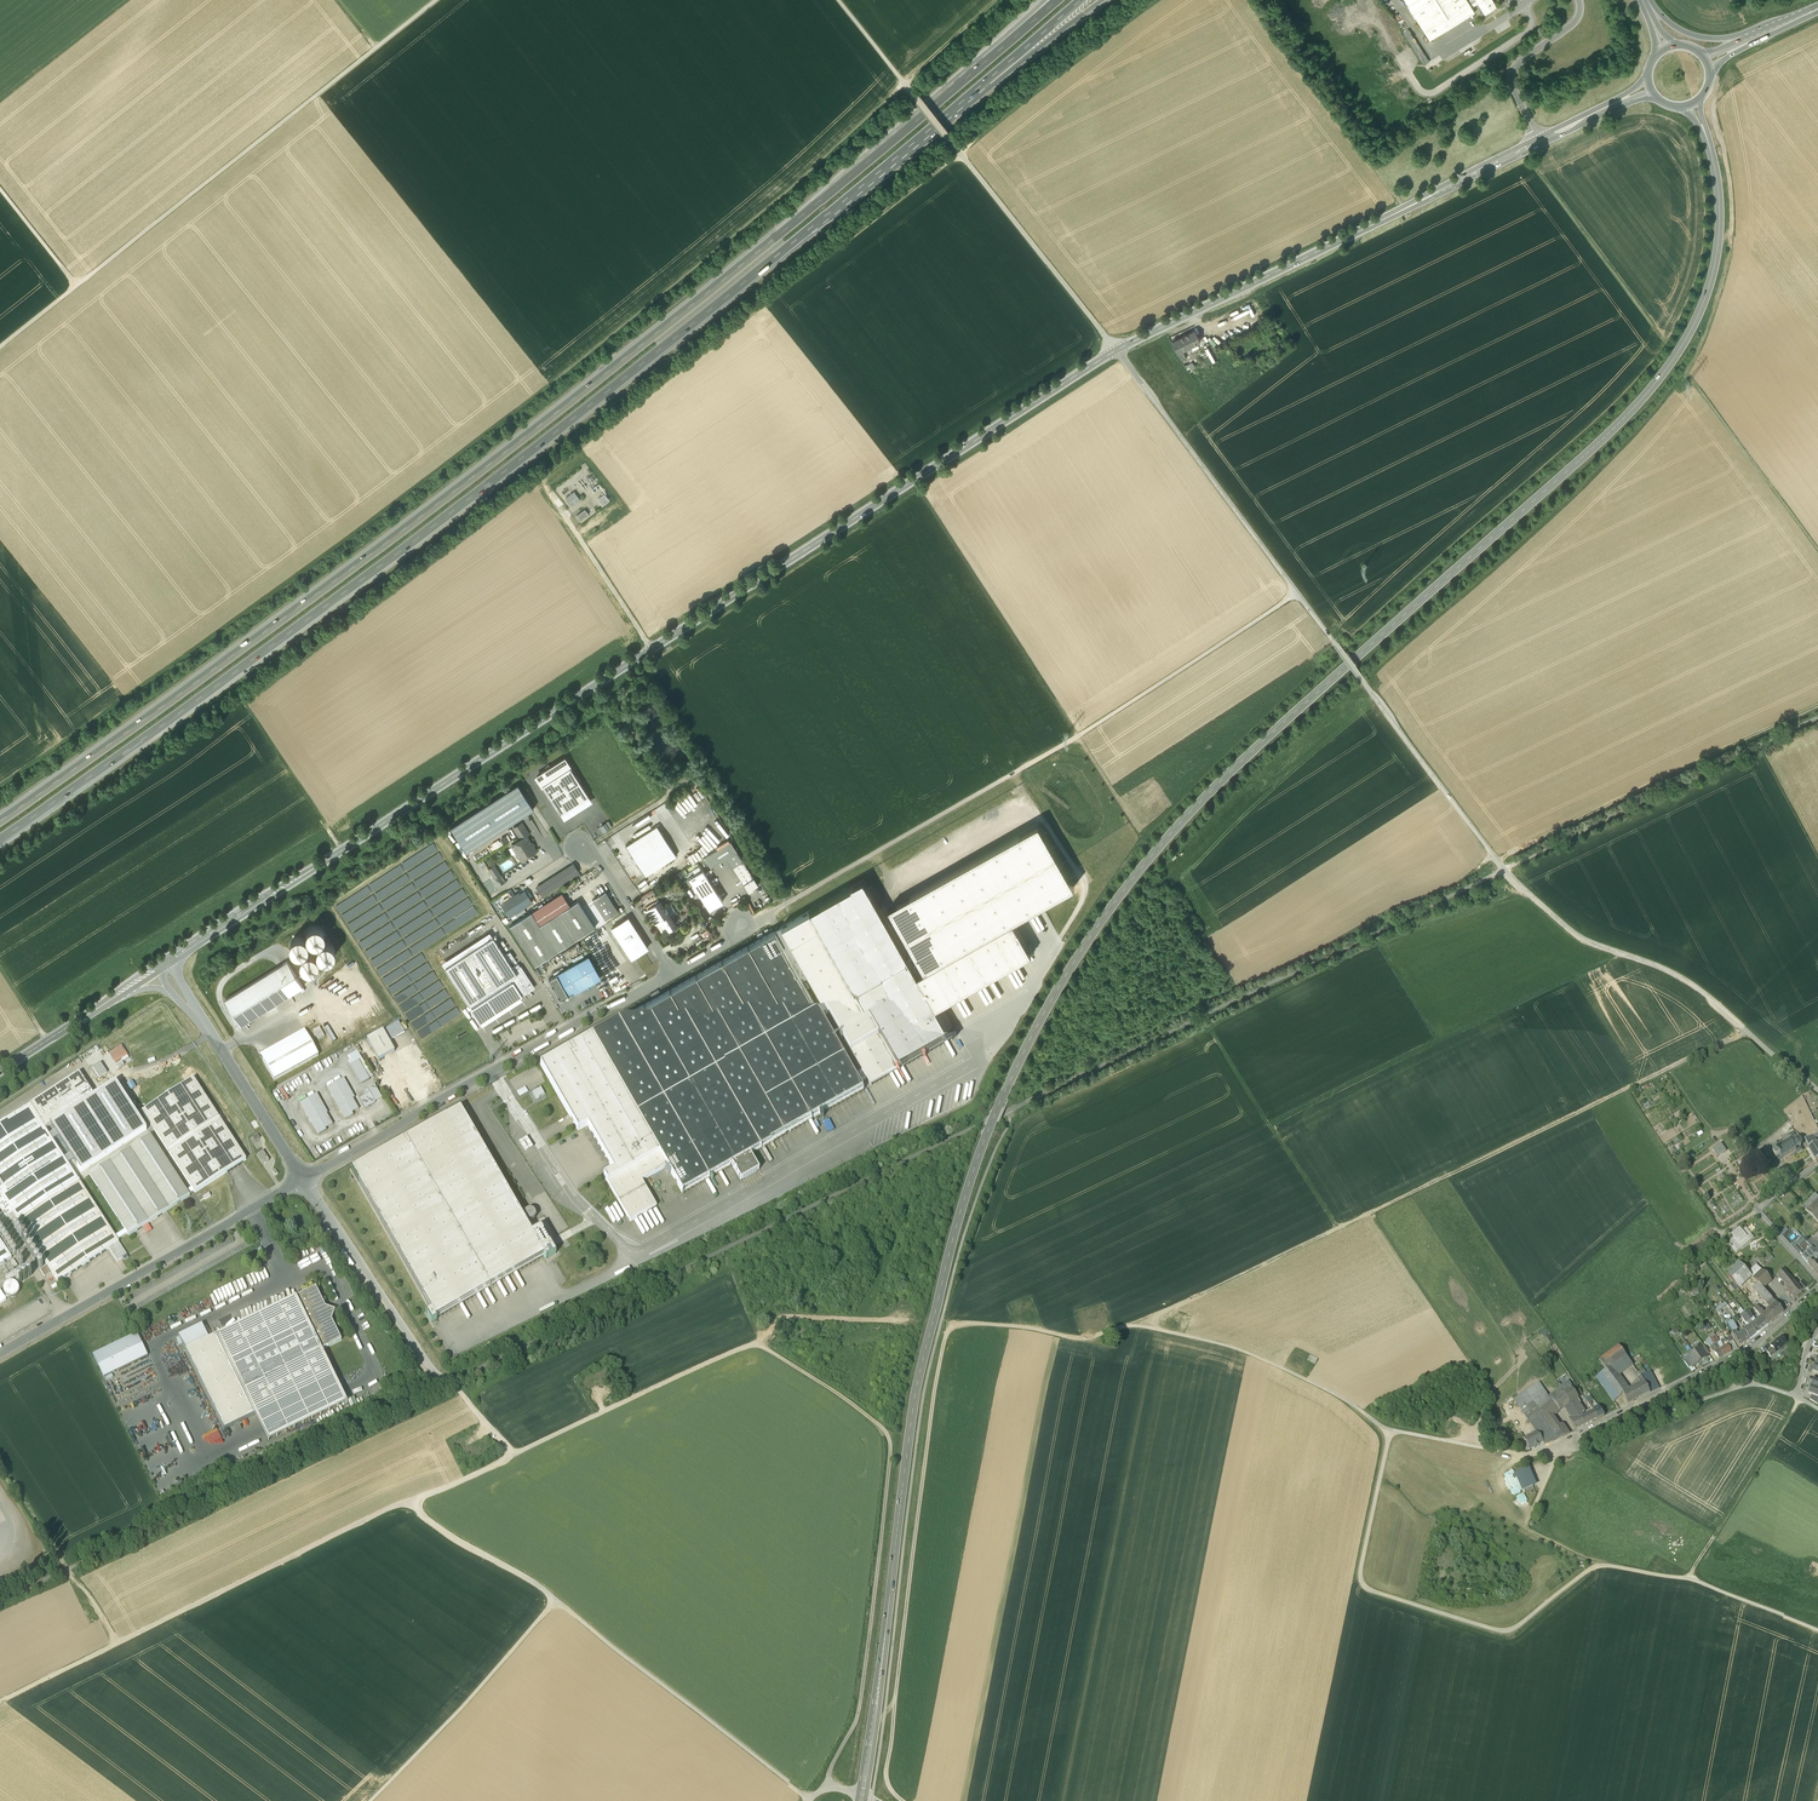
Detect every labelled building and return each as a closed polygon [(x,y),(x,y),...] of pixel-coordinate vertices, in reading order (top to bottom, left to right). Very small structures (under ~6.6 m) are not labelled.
[(1428,40),(1474,12),(1467,0),(1404,0),(1428,40)] [(1482,12),(1484,14),(1485,16),(1490,12),(1492,11),(1497,8),(1492,0),(1475,0),(1482,12)] [(1429,62),(1409,30),(1403,33),(1424,66),(1429,62)] [(1187,336),(1173,343),(1180,356),(1205,343),(1198,330),(1187,336)] [(1192,362),(1184,365),(1187,372),(1195,369),(1192,362)] [(571,506),(580,499),(573,491),(564,497),(571,506)] [(597,497),(599,503),(607,500),(604,494),(597,497)] [(583,509),(575,515),(579,520),(587,514),(583,509)] [(565,759),(551,768),(548,765),(545,767),(547,770),(536,777),(542,786),(560,814),(588,796),(570,768),(565,759)] [(517,784),(451,827),(467,852),(533,809),(517,784)] [(526,836),(529,834),(522,822),(513,828),(521,839),(526,836)] [(915,954),(908,958),(947,1028),(952,1025),(941,1005),(1032,954),(1013,921),(1075,887),(1039,824),(889,908),(915,954)] [(676,856),(657,826),(626,846),(645,876),(676,856)] [(521,839),(512,845),(521,861),(536,851),(526,836),(521,839)] [(730,841),(704,857),(711,868),(726,858),(737,852),(730,841)] [(726,858),(732,868),(743,861),(737,852),(726,858)] [(732,868),(748,893),(754,889),(753,888),(758,885),(743,861),(732,868)] [(573,864),(536,888),(542,896),(579,872),(573,864)] [(500,874),(494,866),(489,869),(494,878),(497,876),(500,882),(503,880),(500,874)] [(723,901),(702,870),(681,884),(684,890),(695,883),(711,909),(723,901)] [(781,927),(775,931),(802,979),(806,977),(818,999),(814,1001),(861,1083),(867,1079),(871,1086),(953,1040),(953,1039),(957,1037),(952,1028),(948,1030),(947,1028),(908,958),(863,880),(781,927)] [(618,912),(605,891),(592,900),(606,920),(618,912)] [(519,896),(515,896),(515,895),(503,903),(504,909),(505,911),(506,910),(510,916),(532,902),(525,892),(520,894),(521,895),(519,896)] [(531,912),(539,925),(570,906),(562,893),(531,912)] [(578,901),(539,925),(531,912),(509,926),(535,966),(595,927),(578,901)] [(660,902),(647,910),(655,922),(662,918),(669,930),(675,925),(660,902)] [(648,948),(628,917),(611,928),(631,958),(648,948)] [(324,937),(325,935),(324,932),(323,930),(322,928),(320,927),(318,926),(315,926),(313,926),(311,927),(309,928),(307,930),(307,933),(306,935),(307,937),(308,939),(309,941),(311,943),(313,944),(316,944),(318,944),(320,943),(322,941),(323,939),(324,937)] [(602,931),(588,937),(591,944),(605,938),(602,931)] [(774,931),(695,975),(786,1134),(864,1090),(861,1083),(814,1001),(818,999),(806,977),(802,979),(774,931)] [(308,948),(308,945),(308,943),(307,941),(305,939),(303,937),(301,936),(299,936),(296,937),(294,937),(292,939),(291,941),(290,943),(290,945),(290,948),(291,950),(292,952),(294,953),(296,954),(299,954),(301,954),(303,953),(305,952),(307,950),(308,948)] [(493,937),(445,968),(469,1006),(510,979),(517,975),(512,968),(509,963),(505,955),(493,937)] [(335,954),(335,951),(334,949),(334,947),(332,945),(330,944),(328,943),(326,942),(323,943),(321,944),(319,945),(318,947),(317,949),(317,952),(317,954),(318,956),(319,958),(321,959),(323,960),(326,961),(328,960),(330,959),(332,958),(334,956),(335,954)] [(505,955),(509,963),(515,959),(510,952),(505,955)] [(318,964),(318,962),(318,959),(317,957),(315,955),(313,954),(311,953),(309,953),(307,953),(304,954),(302,955),(301,957),(300,960),(300,962),(300,964),(301,967),(303,968),(305,970),(307,971),(309,971),(311,971),(314,970),(316,968),(317,966),(318,964)] [(588,957),(548,980),(560,1000),(600,978),(588,957)] [(234,994),(225,999),(241,1025),(303,987),(287,961),(234,994)] [(517,975),(510,979),(521,996),(533,988),(518,964),(512,968),(517,975)] [(786,1134),(695,975),(592,1034),(659,1153),(667,1166),(682,1193),(786,1134)] [(510,979),(469,1006),(480,1022),(521,996),(510,979)] [(399,1022),(383,1031),(389,1041),(404,1032),(399,1022)] [(317,1039),(323,1036),(318,1027),(312,1030),(317,1039)] [(305,1030),(260,1055),(274,1080),(319,1056),(305,1030)] [(383,1030),(367,1039),(379,1061),(394,1052),(389,1041),(383,1031),(383,1030)] [(592,1034),(540,1063),(578,1130),(588,1125),(613,1169),(603,1175),(607,1182),(659,1153),(592,1034)] [(369,1080),(359,1061),(351,1065),(361,1084),(369,1080)] [(30,1105),(30,1104),(0,1124),(0,1193),(18,1220),(79,1180),(45,1128),(50,1125),(94,1096),(87,1085),(83,1087),(79,1081),(83,1079),(79,1073),(30,1105)] [(227,1172),(246,1159),(245,1158),(220,1119),(220,1118),(220,1119),(194,1078),(142,1112),(168,1152),(169,1152),(195,1193),(227,1172)] [(343,1079),(327,1088),(345,1120),(353,1115),(352,1113),(358,1109),(353,1099),(354,1098),(343,1079)] [(94,1096),(50,1125),(81,1173),(145,1131),(114,1084),(94,1096)] [(375,1085),(367,1089),(369,1093),(375,1103),(382,1099),(375,1085)] [(538,1089),(537,1088),(528,1093),(535,1104),(546,1098),(544,1095),(545,1095),(541,1088),(538,1089)] [(1762,1088),(1755,1093),(1758,1097),(1764,1091),(1762,1088)] [(369,1093),(360,1098),(366,1108),(375,1103),(369,1093)] [(316,1094),(300,1103),(318,1135),(326,1130),(325,1129),(333,1125),(327,1114),(327,1113),(316,1094)] [(460,1108),(351,1170),(431,1310),(426,1313),(434,1327),(439,1324),(437,1320),(436,1318),(544,1257),(546,1260),(556,1255),(541,1228),(531,1233),(460,1108)] [(1794,1132),(1787,1136),(1790,1141),(1791,1140),(1792,1142),(1797,1139),(1794,1132)] [(150,1135),(89,1175),(129,1236),(166,1211),(190,1196),(150,1135)] [(520,1149),(528,1145),(525,1138),(516,1142),(520,1149)] [(1797,1139),(1792,1142),(1791,1140),(1790,1141),(1777,1148),(1778,1150),(1781,1156),(1782,1158),(1796,1150),(1797,1150),(1797,1149),(1801,1147),(1802,1146),(1803,1143),(1801,1140),(1798,1139),(1797,1139)] [(1808,1144),(1810,1148),(1809,1148),(1816,1161),(1817,1160),(1817,1144),(1816,1140),(1813,1141),(1808,1144)] [(1721,1143),(1712,1149),(1718,1157),(1727,1151),(1723,1146),(1721,1143)] [(261,1150),(255,1154),(261,1164),(268,1160),(261,1150)] [(657,1207),(642,1181),(667,1166),(659,1153),(607,1182),(630,1222),(657,1207)] [(18,1220),(17,1220),(17,1221),(18,1221),(58,1282),(63,1278),(119,1242),(79,1181),(80,1181),(79,1180),(18,1220)] [(1806,1211),(1815,1221),(1817,1219),(1817,1214),(1811,1206),(1806,1211)] [(1739,1229),(1732,1235),(1734,1238),(1731,1241),(1734,1245),(1732,1247),(1735,1251),(1737,1249),(1753,1236),(1746,1228),(1742,1232),(1739,1229)] [(1803,1236),(1796,1242),(1799,1244),(1805,1239),(1803,1236)] [(1811,1237),(1806,1241),(1811,1247),(1817,1255),(1817,1249),(1817,1248),(1817,1246),(1817,1245),(1811,1237)] [(12,1258),(0,1240),(0,1266),(12,1258)] [(1817,1261),(1816,1262),(1814,1259),(1815,1258),(1817,1256),(1817,1255),(1811,1247),(1801,1255),(1817,1274),(1817,1261)] [(1738,1260),(1728,1250),(1723,1254),(1733,1265),(1738,1260)] [(164,1266),(179,1259),(177,1256),(163,1263),(164,1266)] [(1743,1267),(1738,1260),(1733,1265),(1729,1268),(1726,1272),(1739,1288),(1752,1276),(1748,1272),(1743,1267)] [(1751,1269),(1748,1272),(1752,1276),(1753,1277),(1762,1270),(1756,1264),(1751,1269)] [(1794,1280),(1784,1268),(1777,1274),(1787,1286),(1794,1280)] [(1771,1280),(1762,1270),(1753,1277),(1753,1278),(1758,1283),(1763,1288),(1771,1280)] [(1794,1280),(1787,1286),(1785,1287),(1787,1289),(1786,1290),(1789,1295),(1790,1294),(1793,1297),(1802,1289),(1797,1284),(1794,1280)] [(1800,1281),(1797,1284),(1802,1289),(1805,1286),(1800,1281)] [(1763,1288),(1758,1283),(1748,1292),(1755,1300),(1761,1295),(1771,1307),(1776,1302),(1763,1288)] [(325,1307),(316,1287),(302,1294),(298,1292),(296,1297),(322,1349),(328,1347),(341,1340),(332,1320),(335,1310),(325,1307)] [(296,1297),(185,1351),(224,1430),(256,1414),(268,1440),(347,1402),(322,1349),(296,1297)] [(1718,1310),(1728,1303),(1726,1300),(1716,1306),(1718,1310)] [(1776,1302),(1771,1307),(1768,1309),(1776,1317),(1784,1310),(1776,1302)] [(1776,1317),(1768,1309),(1761,1315),(1768,1323),(1776,1317)] [(1755,1319),(1749,1310),(1746,1312),(1752,1321),(1755,1319)] [(1752,1321),(1746,1312),(1741,1316),(1746,1322),(1747,1322),(1749,1324),(1752,1321)] [(1761,1315),(1755,1319),(1752,1321),(1759,1331),(1768,1323),(1761,1315)] [(1732,1319),(1726,1322),(1731,1330),(1735,1328),(1737,1327),(1732,1319)] [(1759,1331),(1752,1321),(1749,1324),(1744,1328),(1751,1337),(1759,1331)] [(1676,1326),(1670,1331),(1672,1334),(1679,1330),(1676,1326)] [(1738,1332),(1733,1335),(1739,1344),(1750,1338),(1744,1328),(1738,1332)] [(1543,1330),(1539,1336),(1545,1339),(1548,1332),(1543,1330)] [(137,1333),(93,1355),(104,1377),(148,1355),(137,1333)] [(1716,1334),(1710,1336),(1713,1342),(1717,1341),(1719,1339),(1716,1334)] [(1785,1338),(1782,1334),(1773,1341),(1778,1348),(1787,1341),(1785,1338)] [(1734,1338),(1729,1341),(1734,1348),(1738,1345),(1734,1338)] [(1723,1345),(1720,1346),(1719,1347),(1723,1354),(1732,1349),(1728,1342),(1723,1345)] [(1776,1350),(1772,1344),(1767,1349),(1771,1354),(1776,1350)] [(1618,1345),(1598,1360),(1605,1369),(1622,1393),(1629,1387),(1620,1375),(1633,1365),(1618,1345)] [(1702,1347),(1701,1345),(1694,1350),(1700,1359),(1708,1354),(1707,1353),(1702,1347)] [(1723,1354),(1719,1347),(1715,1350),(1719,1356),(1723,1354)] [(1700,1359),(1694,1350),(1687,1356),(1688,1357),(1692,1363),(1693,1365),(1700,1359)] [(1310,1357),(1307,1364),(1315,1367),(1318,1361),(1310,1357)] [(362,1367),(351,1371),(353,1375),(364,1372),(362,1367)] [(1622,1393),(1605,1369),(1595,1376),(1613,1400),(1622,1393)] [(1651,1370),(1641,1374),(1644,1380),(1650,1391),(1659,1386),(1651,1370)] [(1640,1381),(1639,1381),(1633,1384),(1639,1397),(1650,1392),(1650,1391),(1644,1380),(1641,1382),(1640,1381)] [(1812,1380),(1810,1387),(1817,1390),(1817,1382),(1812,1380)] [(1568,1381),(1559,1387),(1563,1393),(1566,1391),(1571,1388),(1573,1387),(1568,1381)] [(1547,1395),(1538,1382),(1514,1398),(1527,1418),(1538,1411),(1552,1401),(1551,1400),(1563,1393),(1559,1387),(1547,1395)] [(1633,1384),(1629,1387),(1635,1400),(1639,1397),(1633,1384)] [(1629,1387),(1622,1393),(1628,1403),(1635,1400),(1629,1387)] [(1810,1387),(1808,1394),(1817,1398),(1817,1390),(1810,1387)] [(1571,1388),(1566,1391),(1563,1393),(1569,1403),(1575,1399),(1578,1397),(1571,1388)] [(1563,1393),(1551,1400),(1552,1401),(1558,1411),(1564,1407),(1571,1418),(1577,1415),(1569,1403),(1563,1393)] [(1575,1399),(1569,1403),(1577,1415),(1579,1417),(1580,1417),(1582,1416),(1581,1413),(1583,1412),(1575,1399)] [(1597,1406),(1595,1407),(1592,1408),(1593,1411),(1597,1418),(1603,1415),(1597,1406)] [(1556,1437),(1544,1420),(1538,1411),(1527,1418),(1536,1431),(1543,1441),(1545,1443),(1556,1437)] [(1593,1411),(1582,1416),(1580,1417),(1584,1425),(1597,1418),(1593,1411)] [(1559,1424),(1552,1414),(1544,1420),(1556,1437),(1557,1439),(1570,1433),(1564,1425),(1563,1424),(1561,1423),(1560,1423),(1559,1424)] [(1580,1417),(1579,1417),(1571,1421),(1575,1429),(1584,1425),(1580,1417)] [(1543,1441),(1536,1431),(1525,1437),(1527,1442),(1527,1443),(1528,1443),(1530,1448),(1534,1445),(1535,1446),(1536,1445),(1535,1444),(1538,1442),(1539,1444),(1540,1443),(1539,1443),(1543,1441)] [(1541,1460),(1515,1472),(1523,1489),(1532,1485),(1529,1475),(1544,1469),(1541,1460)]
